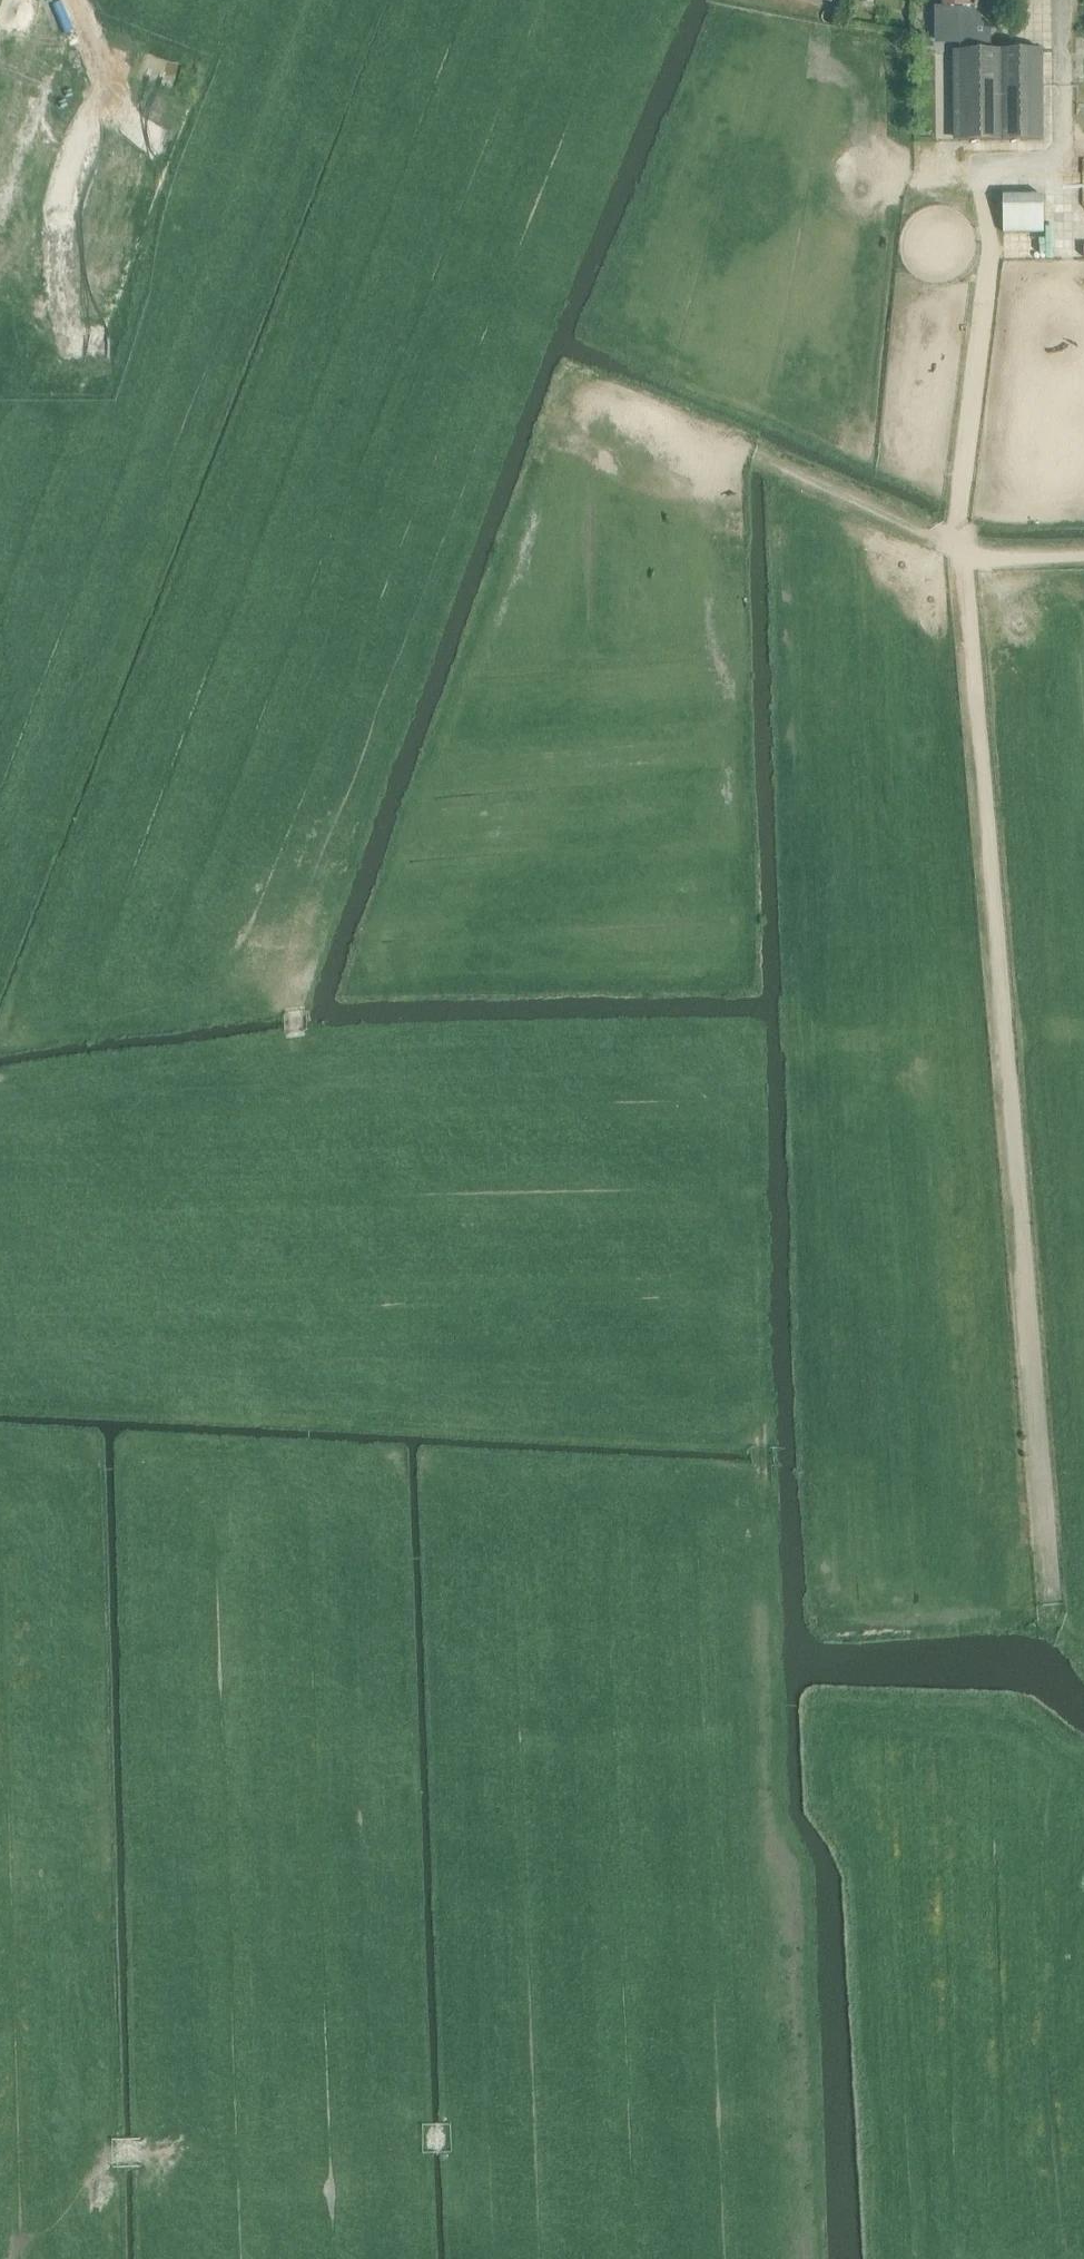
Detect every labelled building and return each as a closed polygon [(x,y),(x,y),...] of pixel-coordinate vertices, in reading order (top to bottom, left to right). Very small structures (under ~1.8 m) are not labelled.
[(978,24),(977,9),(978,9),(978,0),(944,0),(944,7),(935,7),(935,20),(937,24),(940,27),(944,29),(960,28),(961,142),(1043,141),(1042,50),(991,50),(991,24),(978,24)] [(1001,234),(1043,234),(1043,198),(1001,198),(1001,234)]
